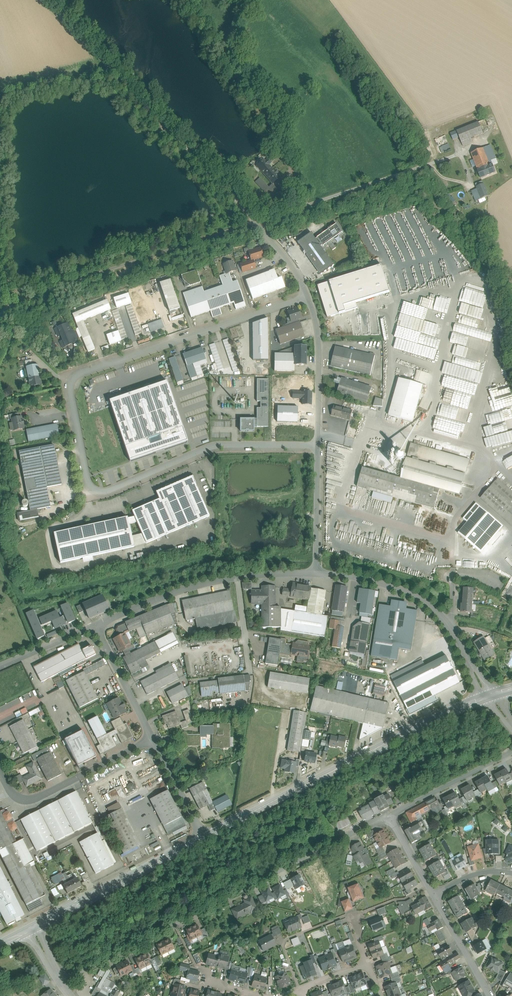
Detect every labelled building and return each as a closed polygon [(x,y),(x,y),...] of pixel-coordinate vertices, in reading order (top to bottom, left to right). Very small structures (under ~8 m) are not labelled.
[(478,121),(453,133),(456,141),(460,139),(462,144),(471,139),(484,133),(478,121)] [(445,136),(435,140),(440,154),(451,149),(445,136)] [(491,145),(471,153),(477,169),(492,164),(491,161),(496,159),(491,145)] [(279,177),(268,165),(270,163),(268,160),(265,162),(263,160),(261,160),(259,161),(258,162),(257,164),(257,166),(273,183),(279,177)] [(492,164),(477,169),(481,179),(496,173),(493,165),(492,164)] [(268,188),(259,179),(256,182),(266,193),(270,190),(268,188)] [(475,184),(477,189),(479,193),(481,199),(489,196),(482,181),(475,184)] [(278,192),(272,184),(268,188),(270,190),(266,193),(271,198),(278,192)] [(477,189),(471,191),(476,201),(481,199),(479,193),(477,189)] [(447,195),(452,203),(456,201),(451,194),(447,195)] [(329,230),(318,238),(316,240),(321,247),(323,245),(323,246),(343,233),(337,224),(333,227),(332,226),(328,229),(329,230)] [(316,240),(311,232),(297,242),(321,275),(334,265),(321,247),(316,240)] [(254,250),(248,252),(251,260),(253,260),(263,257),(261,250),(259,251),(258,249),(254,250)] [(251,260),(240,264),(242,272),(256,268),(253,260),(251,260)] [(232,261),(223,264),(226,274),(229,273),(235,271),(232,261)] [(382,266),(318,286),(328,318),(358,308),(356,303),(381,295),(390,292),(382,266)] [(281,278),(277,279),(276,277),(277,277),(274,270),(269,272),(276,291),(285,288),(281,278)] [(197,271),(181,276),(184,283),(188,287),(200,282),(197,271)] [(269,272),(246,281),(253,299),(276,291),(269,272)] [(232,282),(227,284),(225,279),(231,277),(229,273),(226,274),(219,276),(223,286),(229,305),(234,303),(236,310),(246,306),(237,281),(232,282)] [(180,308),(170,280),(160,283),(169,312),(180,308)] [(223,286),(204,292),(210,311),(220,308),(229,305),(223,286)] [(202,287),(188,292),(190,298),(185,300),(191,317),(210,311),(204,292),(202,287)] [(116,308),(131,304),(128,294),(113,299),(116,308)] [(76,324),(83,321),(111,310),(107,300),(72,315),(76,324)] [(465,303),(462,314),(487,321),(489,311),(486,310),(487,304),(483,303),(482,305),(478,304),(472,302),(471,305),(465,303)] [(442,325),(445,310),(439,308),(439,307),(434,306),(433,309),(428,308),(429,306),(421,304),(417,318),(397,313),(394,325),(413,329),(411,341),(394,337),(393,345),(395,345),(394,348),(419,354),(421,345),(437,348),(440,338),(435,337),(438,324),(442,325)] [(220,308),(210,311),(212,318),(222,314),(220,308)] [(296,308),(292,309),(293,310),(288,312),(289,317),(290,317),(291,321),(298,319),(300,318),(299,314),(300,314),(299,312),(298,312),(296,308)] [(462,317),(462,314),(454,313),(453,321),(463,322),(464,317),(462,317)] [(268,360),(267,318),(252,323),(253,360),(268,360)] [(162,320),(148,325),(150,331),(156,329),(156,330),(159,329),(158,329),(164,327),(162,320)] [(83,321),(76,324),(78,328),(82,337),(83,339),(89,337),(89,336),(88,337),(82,322),(83,321)] [(288,326),(276,330),(281,344),(304,336),(299,322),(288,326)] [(68,323),(55,329),(58,337),(61,336),(71,331),(68,323)] [(448,360),(445,374),(465,378),(469,359),(458,356),(458,358),(450,357),(451,354),(463,356),(466,347),(463,346),(466,334),(475,336),(477,328),(457,323),(455,331),(450,330),(445,351),(446,352),(445,359),(448,360)] [(71,331),(61,336),(63,341),(60,342),(63,348),(76,342),(75,339),(71,331)] [(118,331),(106,335),(110,345),(121,341),(118,331)] [(89,337),(83,339),(88,352),(95,349),(89,337)] [(239,370),(228,339),(223,341),(233,372),(239,370)] [(215,343),(209,345),(218,371),(224,369),(215,343)] [(58,350),(56,344),(48,347),(51,353),(58,350)] [(295,347),(274,354),(274,371),(295,371),(295,365),(294,365),(295,347)] [(306,347),(295,347),(294,365),(295,365),(305,365),(306,347)] [(375,356),(335,347),(331,367),(370,376),(375,356)] [(183,354),(187,366),(193,364),(206,359),(202,348),(183,354)] [(172,358),(169,359),(177,383),(183,381),(175,357),(172,358)] [(207,363),(206,359),(193,364),(194,368),(200,366),(207,363)] [(193,364),(187,366),(191,378),(197,376),(194,368),(193,364)] [(26,367),(28,379),(40,376),(38,365),(33,366),(26,367)] [(200,366),(194,368),(197,376),(203,374),(200,366)] [(28,379),(30,387),(42,385),(40,376),(28,379)] [(423,385),(399,378),(389,415),(413,422),(421,392),(423,385)] [(347,380),(342,379),(337,393),(342,395),(347,380)] [(268,380),(257,380),(257,388),(257,402),(260,402),(260,408),(257,408),(257,416),(257,419),(257,427),(268,427),(268,380)] [(371,388),(347,380),(342,395),(366,402),(371,388)] [(111,407),(169,387),(167,381),(109,401),(111,407)] [(169,388),(169,387),(111,407),(125,447),(183,428),(169,388)] [(311,393),(303,392),(303,398),(302,404),(311,405),(311,393)] [(501,407),(511,404),(511,396),(511,393),(504,396),(505,399),(502,400),(501,397),(498,397),(501,407)] [(383,400),(376,397),(373,406),(382,407),(383,400)] [(297,423),(298,407),(277,406),(277,422),(297,423)] [(343,408),(334,406),(331,415),(332,415),(341,418),(343,408)] [(486,426),(506,422),(509,432),(511,431),(511,407),(483,413),(486,426)] [(352,411),(343,408),(341,418),(350,420),(353,411),(352,411)] [(19,417),(11,419),(12,423),(11,423),(11,424),(10,424),(10,428),(13,427),(14,431),(24,429),(23,424),(24,424),(23,421),(22,421),(21,417),(19,417)] [(254,419),(248,419),(248,420),(246,420),(246,419),(240,419),(240,421),(240,424),(241,424),(241,427),(240,427),(240,431),(246,431),(248,431),(254,431),(254,427),(257,427),(257,419),(254,419)] [(57,424),(26,430),(28,442),(59,436),(57,424)] [(183,428),(125,447),(129,460),(130,462),(188,442),(183,428)] [(469,460),(411,443),(407,456),(406,461),(401,479),(440,490),(459,495),(469,460)] [(54,445),(19,452),(30,511),(37,510),(50,507),(47,487),(62,485),(58,465),(57,461),(55,452),(54,445)] [(401,479),(363,468),(359,482),(357,487),(434,509),(440,490),(401,479)] [(159,499),(132,511),(134,517),(137,522),(146,544),(209,516),(195,484),(196,484),(195,481),(194,481),(194,479),(192,476),(192,477),(190,477),(189,478),(188,478),(187,479),(184,480),(183,480),(182,481),(181,481),(180,482),(179,482),(177,483),(176,483),(175,484),(174,484),(171,486),(171,485),(170,486),(166,488),(165,488),(162,489),(160,490),(159,491),(158,491),(157,492),(156,492),(157,495),(158,497),(159,498),(159,499)] [(481,498),(511,526),(511,492),(497,479),(481,498)] [(476,503),(463,519),(467,522),(458,533),(481,552),(503,526),(476,503)] [(30,511),(18,513),(19,521),(39,518),(37,510),(30,511)] [(54,534),(60,563),(134,547),(129,524),(137,522),(134,517),(133,517),(132,517),(131,517),(131,518),(130,518),(129,518),(128,518),(127,518),(127,517),(54,534)] [(300,585),(294,584),(293,584),(292,590),(291,597),(308,600),(310,588),(310,587),(300,586),(300,585)] [(346,587),(336,585),(332,611),(342,612),(346,587)] [(272,587),(271,586),(269,586),(268,587),(262,587),(262,591),(262,604),(262,608),(274,608),(274,607),(274,587),(272,587)] [(326,591),(310,588),(308,600),(307,607),(306,613),(322,616),(326,591)] [(473,588),(464,588),(463,604),(472,605),(473,588)] [(376,591),(360,589),(357,603),(361,604),(360,613),(369,614),(372,615),(376,591)] [(229,591),(190,599),(194,619),(193,619),(194,619),(195,619),(195,618),(233,610),(229,591)] [(262,591),(253,591),(253,594),(252,596),(252,598),(253,599),(253,604),(262,604),(262,591)] [(83,604),(86,611),(89,619),(109,610),(102,596),(83,604)] [(190,599),(182,601),(186,620),(193,619),(194,619),(190,599)] [(67,603),(61,606),(62,608),(68,622),(69,624),(75,621),(67,603)] [(173,603),(167,605),(171,615),(175,613),(173,603)] [(79,614),(86,611),(83,604),(76,607),(79,614)] [(472,605),(463,604),(462,604),(461,612),(471,613),(472,605)] [(167,605),(139,617),(143,626),(147,635),(174,624),(171,615),(167,605)] [(307,607),(295,605),(294,611),(291,632),(303,634),(306,613),(307,607)] [(392,607),(380,605),(374,640),(412,646),(418,611),(406,609),(392,607)] [(274,608),(262,608),(262,628),(280,628),(281,628),(280,609),(280,607),(274,607),(274,608)] [(34,611),(33,611),(43,635),(45,634),(41,627),(52,622),(63,618),(64,617),(66,622),(68,622),(62,608),(60,608),(64,616),(59,618),(42,625),(41,626),(34,611)] [(294,611),(280,609),(281,628),(280,628),(281,630),(291,632),(294,611)] [(233,610),(195,618),(195,619),(198,630),(237,622),(235,611),(234,611),(233,610)] [(33,611),(26,613),(38,639),(44,636),(43,635),(33,611)] [(59,618),(57,611),(39,619),(42,625),(59,618)] [(322,616),(306,613),(303,634),(324,637),(328,617),(322,616)] [(143,626),(139,617),(125,622),(125,623),(128,629),(129,632),(136,629),(143,626)] [(360,623),(370,625),(371,618),(361,617),(360,623)] [(66,624),(63,618),(52,622),(55,629),(66,624)] [(339,621),(330,620),(329,628),(335,629),(332,647),(340,648),(344,627),(338,626),(339,621)] [(125,623),(118,626),(116,630),(118,633),(123,631),(128,629),(125,623)] [(370,625),(360,623),(354,627),(352,642),(367,644),(370,625)] [(143,626),(136,629),(140,639),(147,636),(147,635),(143,626)] [(123,631),(118,633),(119,636),(113,639),(120,652),(123,651),(128,648),(131,646),(123,631)] [(173,633),(155,642),(160,653),(178,644),(173,633)] [(483,637),(474,642),(480,651),(489,646),(483,637)] [(281,640),(269,638),(265,664),(277,666),(279,654),(282,640),(281,640)] [(286,639),(282,639),(281,640),(282,640),(279,654),(291,655),(291,654),(293,645),(285,644),(286,639)] [(412,646),(374,640),(371,657),(398,661),(399,649),(411,651),(412,646)] [(298,641),(298,642),(296,643),(296,644),(294,644),(293,645),(291,654),(297,655),(297,660),(303,661),(304,660),(308,661),(309,653),(308,653),(309,646),(308,646),(308,642),(298,641)] [(126,657),(123,658),(123,659),(129,672),(130,671),(131,674),(141,670),(141,669),(138,664),(146,660),(160,653),(155,642),(131,654),(126,657)] [(367,644),(352,642),(350,652),(364,654),(365,654),(367,644)] [(79,644),(34,667),(41,682),(77,664),(85,660),(86,659),(82,650),(79,644)] [(91,646),(82,650),(86,659),(96,655),(91,646)] [(489,646),(480,651),(485,660),(494,654),(489,646)] [(460,682),(446,656),(434,662),(441,675),(448,689),(460,682)] [(179,679),(187,675),(184,658),(180,659),(182,672),(176,675),(179,679)] [(102,660),(83,670),(84,672),(86,675),(105,665),(102,660)] [(146,660),(138,664),(141,669),(149,665),(146,660)] [(422,660),(391,676),(401,696),(441,675),(434,662),(425,666),(422,660)] [(172,666),(140,682),(147,695),(179,679),(176,675),(172,666)] [(84,672),(66,681),(80,708),(98,699),(86,675),(84,672)] [(309,679),(270,672),(267,687),(307,694),(309,679)] [(243,676),(218,679),(218,681),(220,693),(220,694),(249,691),(249,688),(250,688),(249,685),(250,685),(250,682),(251,681),(250,675),(244,676),(243,676)] [(441,675),(401,696),(408,709),(435,695),(448,689),(441,675)] [(60,676),(54,679),(59,689),(65,686),(60,676)] [(218,681),(200,683),(201,693),(206,693),(206,696),(212,695),(212,692),(215,691),(215,694),(220,693),(218,681)] [(182,685),(166,692),(173,704),(188,696),(184,689),(182,685)] [(389,703),(316,686),(310,711),(364,723),(360,741),(383,728),(389,703)] [(408,709),(407,709),(410,715),(437,701),(435,695),(408,709)] [(119,698),(107,704),(114,719),(126,713),(124,707),(125,707),(123,702),(121,703),(119,698)] [(40,716),(44,714),(41,706),(28,712),(30,716),(38,712),(40,716)] [(189,710),(183,712),(186,721),(187,724),(188,724),(193,722),(189,710)] [(294,711),(288,751),(301,753),(301,751),(302,746),(303,739),(304,730),(307,713),(294,711)] [(171,714),(167,715),(163,717),(166,724),(167,724),(169,728),(180,724),(180,723),(176,712),(171,714)] [(106,735),(97,716),(88,721),(97,739),(106,735)] [(37,747),(23,720),(10,727),(23,754),(37,747)] [(186,721),(180,723),(180,724),(182,729),(189,727),(188,724),(187,724),(186,721)] [(134,737),(127,723),(124,724),(118,727),(115,729),(115,731),(117,734),(122,744),(134,737)] [(200,735),(200,737),(206,737),(206,731),(213,731),(213,747),(219,747),(219,748),(220,749),(223,749),(224,748),(224,747),(229,747),(229,724),(213,724),(213,727),(200,727),(200,735)] [(83,730),(64,740),(67,745),(73,756),(76,762),(78,766),(96,757),(83,730)] [(311,732),(304,730),(303,739),(309,740),(310,741),(311,732)] [(106,735),(97,739),(100,745),(104,753),(114,748),(112,744),(115,743),(112,737),(112,736),(117,734),(115,731),(114,731),(106,735)] [(200,737),(200,735),(183,735),(183,739),(186,739),(186,745),(200,745),(200,737)] [(335,739),(331,738),(331,736),(330,740),(329,745),(337,747),(337,745),(345,747),(347,738),(339,736),(338,738),(335,737),(335,739)] [(48,748),(35,755),(37,759),(50,752),(48,748)] [(50,752),(37,759),(37,760),(48,781),(61,775),(50,752)] [(316,754),(306,752),(304,761),(315,763),(316,754)] [(296,762),(282,760),(281,768),(288,769),(287,772),(294,773),(295,767),(296,762)] [(41,779),(33,763),(27,766),(30,773),(30,774),(23,778),(24,781),(27,786),(41,779)] [(507,769),(501,772),(506,783),(511,780),(511,779),(509,774),(507,769)] [(501,772),(495,776),(497,781),(499,785),(505,782),(506,783),(501,772)] [(21,774),(16,777),(19,784),(24,781),(23,778),(21,774)] [(488,776),(482,780),(487,789),(489,792),(495,789),(492,784),(488,776)] [(487,789),(482,780),(475,783),(479,789),(480,792),(480,791),(481,793),(487,789)] [(189,789),(199,784),(197,781),(188,786),(189,789)] [(128,782),(126,784),(126,786),(126,788),(127,790),(129,791),(131,791),(133,790),(135,789),(135,787),(135,785),(134,783),(132,782),(130,782),(128,782)] [(202,791),(205,798),(210,796),(203,782),(199,784),(189,789),(193,796),(202,791)] [(376,785),(371,787),(373,793),(379,790),(376,785)] [(470,785),(461,790),(465,796),(467,801),(476,796),(474,792),(470,785)] [(181,817),(168,790),(153,798),(166,824),(166,825),(181,817)] [(76,791),(21,820),(37,851),(92,823),(76,791)] [(200,809),(208,805),(209,805),(209,804),(205,798),(202,791),(193,796),(200,809)] [(459,799),(456,793),(450,796),(455,806),(461,803),(459,799)] [(227,795),(213,802),(216,808),(218,812),(231,804),(227,795)] [(383,797),(376,800),(375,801),(376,801),(370,804),(370,805),(375,814),(381,811),(381,812),(382,812),(382,811),(389,808),(390,808),(389,807),(388,805),(393,803),(389,795),(384,797),(384,796),(383,796),(383,797)] [(455,806),(450,796),(443,799),(447,806),(448,808),(449,809),(455,806)] [(166,824),(153,798),(150,799),(163,826),(166,824)] [(412,810),(416,817),(421,814),(423,813),(431,809),(433,813),(437,811),(437,812),(442,810),(436,798),(426,803),(412,810)] [(108,808),(111,814),(119,810),(122,815),(138,846),(141,845),(119,802),(108,808)] [(213,802),(209,804),(209,805),(208,805),(211,811),(216,808),(213,802)] [(363,811),(360,813),(363,819),(373,814),(374,815),(375,814),(370,805),(368,805),(370,808),(363,811)] [(5,812),(4,809),(0,811),(0,820),(2,825),(12,820),(11,820),(12,818),(9,812),(7,812),(5,812)] [(122,815),(119,810),(111,814),(104,817),(107,823),(108,825),(109,825),(123,854),(138,846),(122,815)] [(412,810),(406,813),(412,823),(417,820),(416,817),(412,810)] [(422,817),(417,820),(419,823),(423,821),(429,831),(433,828),(430,824),(429,824),(424,816),(422,817)] [(181,817),(166,825),(166,824),(163,826),(168,835),(186,826),(181,817)] [(348,817),(335,824),(338,831),(351,824),(348,817)] [(12,820),(2,825),(12,844),(17,842),(12,832),(16,829),(17,827),(14,822),(12,821),(12,820)] [(419,823),(410,828),(416,838),(420,835),(429,831),(423,821),(419,823)] [(0,826),(0,851),(12,844),(2,825),(0,826)] [(416,838),(410,828),(405,831),(412,843),(417,840),(416,838)] [(373,830),(367,834),(370,839),(370,838),(374,836),(376,835),(373,830)] [(376,835),(374,836),(370,838),(374,844),(377,842),(387,837),(383,831),(376,835)] [(98,833),(79,842),(96,874),(114,864),(98,833)] [(387,837),(377,842),(381,848),(383,847),(390,843),(387,837)] [(0,851),(0,854),(26,905),(40,898),(46,895),(45,894),(30,866),(29,864),(34,861),(23,839),(17,842),(12,844),(0,851)] [(452,853),(445,840),(442,842),(449,855),(452,853)] [(499,854),(499,840),(486,840),(486,850),(487,850),(487,854),(499,854)] [(361,853),(365,851),(364,850),(360,843),(353,847),(352,849),(355,853),(360,850),(361,853)] [(116,862),(107,844),(104,846),(113,864),(116,862)] [(427,846),(420,850),(423,855),(432,850),(431,848),(432,847),(430,844),(427,846)] [(478,844),(468,847),(471,857),(472,861),(473,860),(481,858),(479,850),(480,850),(478,844)] [(398,849),(388,854),(392,861),(402,856),(398,849)] [(434,853),(432,850),(423,855),(426,861),(433,858),(436,856),(435,852),(434,853)] [(365,851),(361,853),(354,857),(356,860),(358,859),(360,863),(363,862),(366,866),(371,863),(366,854),(365,851)] [(379,855),(378,856),(380,860),(387,856),(385,852),(379,855)] [(402,856),(392,861),(396,868),(406,863),(402,856)] [(467,866),(462,856),(453,862),(454,863),(458,870),(458,871),(467,866)] [(436,863),(429,866),(433,872),(442,867),(444,866),(443,863),(443,862),(442,859),(441,860),(436,863)] [(0,867),(0,912),(2,915),(6,924),(16,919),(20,917),(24,915),(10,887),(13,886),(10,881),(8,882),(7,882),(8,882),(3,872),(0,867)] [(442,867),(433,872),(436,878),(442,874),(446,872),(444,869),(443,870),(442,867)] [(393,868),(386,872),(389,877),(391,876),(396,873),(393,868)] [(400,875),(399,875),(399,876),(403,883),(413,877),(409,869),(400,875)] [(87,873),(81,876),(84,882),(90,879),(87,873)] [(299,875),(291,879),(294,886),(296,889),(304,885),(304,884),(305,884),(301,878),(299,875)] [(74,879),(70,881),(74,889),(81,886),(77,877),(74,879)] [(413,877),(403,883),(407,890),(410,889),(418,884),(413,877)] [(294,886),(291,879),(283,883),(286,890),(294,886)] [(500,885),(491,880),(489,884),(486,890),(486,891),(495,896),(496,893),(500,885)] [(67,882),(63,885),(67,893),(74,889),(70,881),(67,882)] [(484,881),(478,884),(479,886),(481,889),(483,888),(486,890),(489,884),(484,881)] [(362,893),(363,898),(364,897),(359,883),(347,888),(349,891),(347,894),(349,898),(352,899),(353,903),(364,899),(363,898),(354,901),(352,898),(350,897),(349,894),(349,892),(350,892),(349,888),(358,885),(360,889),(359,890),(360,893),(362,893)] [(475,884),(466,889),(469,896),(472,900),(480,895),(479,893),(476,887),(475,884)] [(283,891),(280,885),(272,889),(274,892),(278,899),(281,897),(285,895),(283,891)] [(358,885),(349,888),(350,892),(349,892),(349,894),(350,897),(352,898),(354,901),(363,898),(362,893),(360,893),(359,890),(360,889),(358,885)] [(509,890),(500,885),(496,893),(505,897),(509,890)] [(271,894),(268,887),(260,891),(262,895),(266,902),(269,900),(273,898),(271,894)] [(509,890),(505,897),(504,900),(510,903),(511,899),(511,891),(509,890)] [(251,896),(244,900),(246,904),(243,905),(242,905),(237,908),(240,915),(241,915),(246,913),(252,911),(253,912),(258,910),(251,896)] [(451,900),(449,901),(452,907),(462,901),(459,896),(456,897),(451,900)] [(426,897),(419,901),(420,902),(413,906),(417,914),(419,913),(421,916),(424,914),(426,913),(425,911),(432,907),(426,897)] [(40,898),(26,905),(30,912),(43,905),(40,898)] [(349,898),(341,902),(345,913),(354,909),(349,898)] [(462,901),(452,907),(455,913),(465,907),(462,901)] [(405,906),(399,909),(402,915),(405,913),(410,910),(407,905),(405,906)] [(385,907),(377,910),(379,916),(387,913),(385,907)] [(465,907),(455,913),(458,919),(465,915),(469,913),(465,907)] [(237,908),(232,910),(236,919),(241,917),(241,915),(240,915),(237,908)] [(410,910),(405,913),(408,919),(416,915),(413,909),(410,910)] [(302,918),(302,919),(304,924),(310,922),(308,916),(302,918)] [(297,917),(288,921),(289,923),(285,924),(288,933),(301,927),(298,920),(297,917)] [(381,917),(371,921),(375,931),(385,927),(381,917)] [(424,920),(423,928),(424,928),(427,926),(431,923),(429,918),(424,920)] [(472,918),(462,924),(467,933),(468,932),(473,929),(476,927),(474,923),(475,922),(472,918)] [(431,923),(427,926),(430,932),(437,928),(438,930),(440,929),(443,927),(439,919),(431,923)] [(197,925),(192,927),(197,937),(202,935),(200,931),(197,925)] [(197,937),(192,927),(186,930),(188,934),(187,934),(187,935),(188,938),(190,942),(192,941),(192,940),(197,937)] [(279,927),(271,931),(273,934),(271,935),(272,938),(276,936),(282,933),(279,927)] [(205,928),(200,931),(202,935),(204,938),(209,936),(205,928)] [(473,929),(468,932),(473,941),(476,935),(473,929)] [(271,935),(259,941),(264,951),(276,945),(272,938),(271,935)] [(298,937),(291,939),(293,946),(300,944),(298,937)] [(169,939),(163,942),(168,952),(174,949),(169,939)] [(375,943),(369,945),(369,946),(371,952),(382,948),(381,948),(379,942),(379,941),(375,943)] [(475,945),(474,946),(479,954),(487,950),(482,941),(480,942),(475,945)] [(163,942),(157,945),(162,955),(168,952),(163,942)] [(339,952),(339,951),(346,948),(345,947),(343,942),(336,944),(339,952)] [(352,944),(345,947),(346,948),(350,960),(357,958),(354,951),(355,951),(354,947),(353,948),(352,944)] [(442,949),(437,951),(440,956),(441,959),(442,959),(443,960),(446,959),(450,957),(453,955),(452,953),(448,945),(442,949)] [(350,960),(346,948),(339,951),(344,963),(350,960)] [(382,948),(371,952),(374,958),(373,958),(374,958),(380,956),(384,954),(382,948)] [(214,955),(209,954),(206,964),(216,967),(219,956),(218,956),(219,953),(215,952),(214,955)] [(147,953),(141,957),(145,966),(152,963),(147,953)] [(332,954),(325,956),(330,968),(337,966),(334,959),(332,953),(332,954)] [(450,957),(453,963),(461,958),(458,953),(453,955),(450,957)] [(201,963),(197,954),(193,956),(193,955),(197,964),(201,963)] [(219,956),(216,967),(225,969),(226,966),(229,957),(219,954),(219,956)] [(318,959),(320,964),(323,971),(330,968),(325,956),(319,959),(318,959)] [(141,957),(135,959),(140,969),(145,966),(141,957)] [(453,963),(450,957),(446,959),(443,960),(439,963),(440,965),(437,967),(440,973),(444,971),(450,967),(449,965),(453,963)] [(306,962),(311,976),(312,975),(313,976),(317,974),(313,964),(310,958),(308,958),(309,961),(306,962)] [(496,958),(494,959),(492,958),(487,967),(499,973),(504,976),(506,973),(500,970),(503,964),(499,962),(499,960),(496,958)] [(123,962),(119,964),(119,965),(116,966),(117,967),(114,969),(113,970),(115,975),(117,975),(120,973),(121,976),(124,975),(125,975),(128,973),(132,971),(130,966),(127,961),(123,963),(123,962)] [(383,964),(377,967),(378,969),(379,969),(380,972),(391,968),(390,966),(391,963),(390,961),(383,964)] [(311,976),(306,962),(303,963),(303,965),(299,967),(303,975),(305,974),(306,979),(311,977),(310,976),(311,976)] [(190,966),(181,964),(179,970),(188,972),(189,969),(190,966)] [(282,967),(276,970),(279,976),(286,973),(283,967),(282,967)] [(391,968),(380,972),(381,975),(380,976),(381,978),(390,975),(394,973),(394,971),(391,970),(391,968)] [(456,971),(452,973),(456,981),(466,976),(462,969),(463,968),(462,968),(456,971)] [(103,978),(97,988),(96,987),(94,989),(98,992),(101,987),(103,984),(106,979),(110,971),(108,969),(106,972),(103,978)] [(189,969),(188,972),(186,979),(190,980),(197,982),(200,972),(189,969)] [(98,975),(103,978),(106,972),(100,970),(98,975)] [(232,970),(231,970),(231,972),(229,980),(237,982),(239,972),(232,970)] [(507,970),(506,973),(504,976),(501,981),(499,985),(511,993),(511,974),(507,970)] [(247,974),(239,972),(237,982),(244,984),(246,977),(247,974)] [(266,973),(262,972),(261,976),(258,987),(261,988),(261,989),(264,989),(267,979),(266,979),(265,977),(266,976),(267,974),(266,973)] [(279,976),(277,976),(279,982),(277,983),(280,989),(283,988),(284,988),(286,988),(286,986),(291,985),(286,973),(279,976)] [(363,973),(356,976),(361,987),(366,985),(367,984),(365,979),(363,973)] [(504,976),(499,973),(496,978),(501,981),(504,976)] [(45,975),(39,978),(43,984),(44,985),(49,981),(45,975)] [(255,976),(254,976),(252,986),(255,987),(255,986),(258,987),(261,976),(257,975),(255,976)] [(356,976),(350,978),(352,984),(354,989),(355,989),(361,987),(356,976)] [(111,981),(106,979),(103,984),(108,987),(111,981)] [(116,984),(111,981),(108,987),(113,990),(116,984)] [(343,981),(336,984),(340,994),(347,992),(345,988),(343,981)] [(459,987),(464,995),(468,995),(470,995),(474,995),(472,993),(475,992),(469,981),(459,987)] [(393,984),(385,987),(387,993),(398,989),(396,983),(393,984)] [(329,986),(332,993),(333,995),(336,995),(340,994),(336,984),(329,986)] [(352,984),(348,985),(349,987),(351,992),(352,994),(356,992),(355,989),(354,989),(352,984)] [(175,985),(174,985),(173,993),(174,993),(173,995),(185,995),(185,994),(186,990),(184,990),(183,989),(184,988),(179,986),(175,985)] [(106,993),(108,991),(101,987),(98,992),(99,992),(97,995),(110,995),(106,993)]
